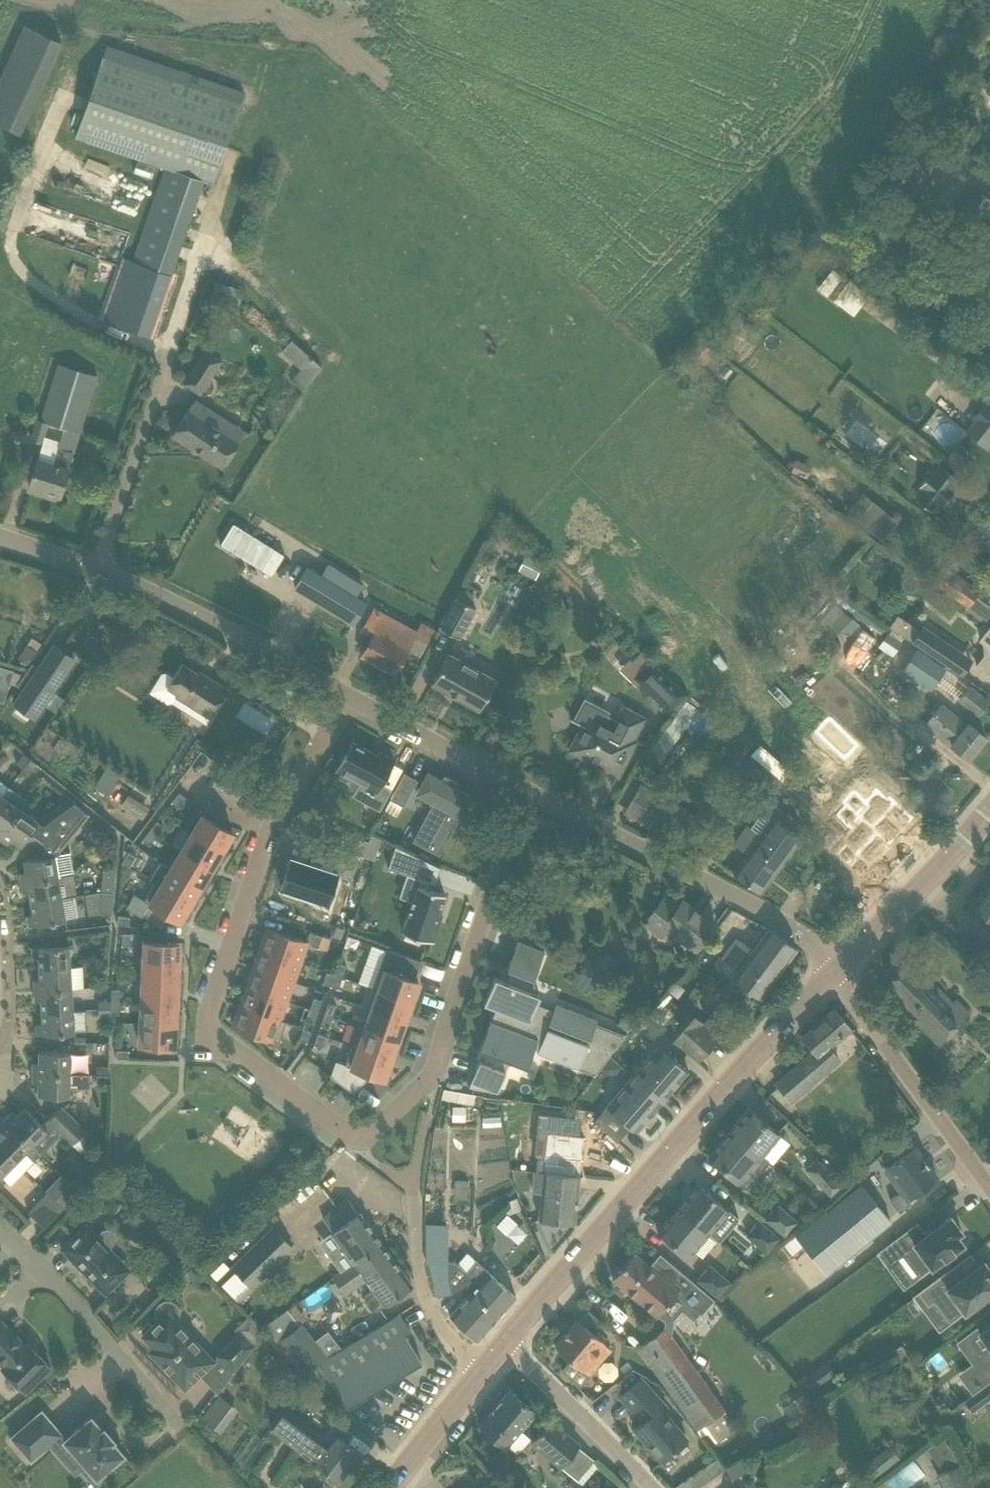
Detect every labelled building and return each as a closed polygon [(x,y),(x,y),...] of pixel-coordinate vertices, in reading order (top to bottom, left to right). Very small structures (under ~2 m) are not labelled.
[(0,80),(0,122),(28,133),(66,38),(23,22),(0,80)] [(82,117),(75,136),(166,167),(132,262),(170,275),(171,271),(177,256),(180,247),(203,180),(213,183),(225,147),(226,145),(240,104),(221,97),(136,68),(104,57),(102,57),(88,99),(84,110),(82,117)] [(967,177),(975,167),(963,158),(956,168),(967,177)] [(989,211),(989,196),(983,191),(961,223),(975,232),(989,211)] [(988,249),(989,246),(989,225),(978,242),(988,249)] [(124,259),(103,319),(149,335),(170,275),(132,262),(132,261),(124,259)] [(750,317),(741,328),(753,338),(762,327),(750,317)] [(282,351),(295,362),(304,352),(292,341),(282,351)] [(221,360),(205,349),(183,382),(200,393),(221,360)] [(40,420),(40,421),(49,423),(64,428),(79,432),(97,375),(78,369),(58,363),(40,420)] [(242,435),(192,403),(171,434),(222,467),(242,435)] [(936,412),(920,432),(956,460),(972,440),(936,412)] [(36,420),(30,438),(43,442),(49,423),(40,421),(36,420)] [(35,466),(29,486),(59,495),(79,432),(64,428),(55,462),(38,457),(37,458),(35,466)] [(959,479),(940,464),(933,473),(931,472),(919,487),(922,489),(915,498),(933,512),(940,503),(942,505),(954,490),(952,488),(959,479)] [(849,511),(885,538),(900,517),(864,491),(849,511)] [(233,523),(220,544),(271,575),(284,554),(233,523)] [(526,555),(519,570),(536,578),(543,564),(526,555)] [(294,586),(353,623),(366,603),(358,598),(361,593),(343,581),(346,575),(328,564),(321,575),(306,566),(294,586)] [(944,565),(932,582),(967,606),(969,607),(980,591),(944,565)] [(457,597),(440,627),(459,638),(476,608),(457,597)] [(427,643),(434,629),(421,622),(416,632),(373,608),(362,629),(372,635),(361,654),(394,672),(414,636),(427,643)] [(919,630),(911,641),(943,662),(954,646),(922,624),(919,630)] [(989,625),(979,640),(983,643),(984,654),(975,666),(989,677),(989,626),(989,625)] [(888,633),(879,646),(892,655),(901,642),(888,633)] [(23,690),(14,703),(34,716),(74,658),(54,644),(32,677),(23,690)] [(916,648),(902,668),(931,688),(945,668),(916,648)] [(641,651),(631,661),(640,670),(633,677),(655,699),(661,704),(667,711),(676,702),(685,693),(641,651)] [(478,709),(496,679),(448,652),(431,683),(478,709)] [(176,696),(210,717),(227,689),(206,676),(204,678),(182,664),(173,676),(167,672),(161,673),(149,692),(166,703),(172,702),(176,696)] [(0,678),(0,702),(4,703),(9,684),(14,670),(3,667),(0,678)] [(989,702),(970,686),(958,701),(977,717),(989,702)] [(617,774),(636,739),(635,739),(646,716),(623,704),(614,721),(595,712),(593,703),(577,708),(583,726),(569,752),(584,760),(585,758),(617,774)] [(940,703),(925,723),(968,758),(985,736),(970,724),(966,728),(958,722),(961,719),(940,703)] [(829,717),(816,732),(844,759),(858,745),(829,717)] [(353,741),(337,769),(360,781),(352,795),(380,810),(391,789),(380,783),(393,758),(379,751),(377,754),(353,741)] [(28,773),(36,763),(24,753),(16,763),(28,773)] [(403,805),(416,780),(404,773),(390,798),(403,805)] [(440,852),(471,796),(456,788),(457,787),(443,779),(442,780),(428,773),(416,794),(434,803),(415,838),(414,839),(440,853),(440,852)] [(624,812),(687,848),(703,820),(640,784),(624,812)] [(0,799),(0,836),(20,808),(27,797),(10,785),(9,786),(2,795),(0,799)] [(854,792),(843,804),(849,810),(850,809),(890,845),(908,825),(907,825),(911,821),(887,800),(876,791),(874,793),(866,803),(854,792)] [(128,794),(120,806),(141,819),(149,807),(128,794)] [(176,809),(184,799),(177,794),(170,804),(176,809)] [(37,845),(45,840),(79,806),(69,798),(38,821),(20,808),(0,836),(0,839),(7,844),(10,839),(20,846),(27,837),(37,845)] [(760,893),(800,837),(795,833),(802,824),(766,798),(758,809),(762,812),(751,827),(747,825),(734,844),(747,853),(733,873),(760,893)] [(21,882),(74,873),(70,852),(60,854),(60,850),(89,814),(79,806),(45,840),(37,845),(39,857),(23,859),(25,871),(19,872),(21,882)] [(845,846),(837,855),(860,877),(874,862),(876,864),(886,853),(884,851),(889,845),(889,846),(890,845),(850,809),(849,810),(840,820),(852,830),(850,832),(850,833),(841,843),(844,845),(843,845),(845,846)] [(202,814),(192,833),(222,851),(233,832),(202,814)] [(149,830),(156,835),(163,826),(157,821),(149,830)] [(156,835),(149,830),(142,840),(149,845),(156,835)] [(192,833),(181,850),(211,868),(222,851),(192,833)] [(356,838),(351,851),(373,859),(378,845),(368,842),(356,838)] [(211,868),(181,850),(171,868),(201,886),(211,868)] [(406,851),(399,872),(433,884),(431,889),(430,889),(415,935),(445,946),(451,927),(448,925),(457,898),(438,891),(440,886),(445,887),(451,870),(436,865),(406,851)] [(122,862),(129,866),(135,856),(128,852),(122,862)] [(291,857),(281,887),(326,902),(336,872),(325,868),(328,860),(316,856),(314,864),(291,857)] [(101,890),(113,891),(115,868),(103,867),(101,890)] [(171,868),(160,885),(190,903),(201,886),(171,868)] [(29,891),(31,902),(61,897),(74,895),(78,895),(74,873),(21,882),(23,892),(29,891)] [(970,906),(989,922),(989,880),(970,906)] [(179,921),(190,903),(160,885),(155,881),(144,900),(179,921)] [(113,891),(101,890),(99,912),(111,914),(113,891)] [(65,917),(77,915),(74,895),(61,897),(31,902),(33,914),(27,915),(28,925),(65,919),(65,917)] [(667,928),(695,949),(714,924),(682,900),(678,907),(664,896),(644,922),(661,935),(667,928)] [(130,917),(118,915),(117,923),(129,925),(130,917)] [(736,938),(721,958),(738,971),(750,954),(776,974),(796,948),(769,927),(752,950),(736,938)] [(260,948),(300,962),(307,942),(270,929),(266,938),(264,937),(260,948)] [(122,932),(121,945),(130,946),(131,933),(122,932)] [(315,933),(311,944),(318,947),(322,936),(315,933)] [(484,1005),(497,1010),(610,1054),(625,1034),(623,1033),(623,1034),(595,1024),(597,1019),(556,1003),(554,1008),(535,1005),(540,994),(528,989),(532,978),(533,978),(544,950),(518,940),(507,968),(512,970),(508,981),(495,976),(484,1005)] [(143,962),(178,964),(179,943),(144,941),(143,962)] [(576,965),(602,984),(619,959),(593,941),(576,965)] [(39,968),(70,966),(68,944),(31,946),(32,957),(38,957),(39,968)] [(256,968),(293,981),(300,962),(260,948),(256,959),(259,960),(256,968)] [(411,1001),(418,981),(414,979),(421,960),(386,948),(372,988),(378,990),(378,989),(411,1001)] [(938,1043),(970,1011),(957,998),(953,1002),(903,953),(886,971),(895,979),(885,989),(938,1043)] [(759,998),(776,974),(750,954),(738,971),(721,958),(716,965),(759,998)] [(95,965),(107,966),(107,958),(95,957),(95,965)] [(177,984),(178,964),(143,962),(142,982),(177,984)] [(334,974),(342,977),(346,965),(338,963),(334,974)] [(107,966),(95,965),(94,973),(106,974),(107,966)] [(71,988),(70,966),(39,968),(39,980),(33,980),(34,990),(71,988)] [(293,981),(256,968),(253,977),(250,976),(247,986),(287,1001),(293,981)] [(128,969),(119,969),(119,981),(127,981),(128,969)] [(330,985),(334,974),(327,971),(323,983),(330,985)] [(342,977),(334,974),(330,985),(338,988),(342,977)] [(142,982),(141,1003),(176,1005),(177,984),(142,982)] [(243,1007),(280,1020),(287,1001),(247,986),(243,997),(246,998),(243,1007)] [(41,1011),(72,1009),(71,988),(34,990),(35,1000),(41,1000),(41,1011)] [(111,989),(111,1001),(119,1001),(120,989),(111,989)] [(378,990),(371,1009),(404,1020),(411,1001),(378,989),(378,990)] [(310,1009),(318,1011),(322,1000),(314,997),(310,1009)] [(98,1008),(110,1008),(111,1001),(99,1000),(98,1008)] [(119,1014),(119,1001),(111,1001),(110,1013),(119,1014)] [(324,1014),(332,1017),(336,1005),(328,1002),(324,1014)] [(141,1003),(140,1023),(175,1025),(176,1005),(141,1003)] [(280,1020),(243,1007),(240,1015),(237,1014),(233,1026),(278,1042),(286,1022),(280,1020)] [(98,1009),(98,1016),(110,1016),(110,1008),(98,1008),(98,1009)] [(682,1008),(663,1030),(698,1061),(717,1039),(682,1008)] [(74,1032),(72,1009),(41,1011),(42,1023),(36,1023),(37,1034),(74,1032)] [(318,1011),(310,1009),(306,1020),(314,1023),(318,1011)] [(398,1039),(404,1020),(371,1009),(365,1027),(364,1028),(398,1039)] [(838,1059),(828,1047),(850,1028),(834,1009),(801,1037),(814,1051),(776,1083),(790,1100),(838,1059)] [(594,1075),(610,1054),(497,1010),(492,1021),(491,1020),(480,1048),(488,1051),(484,1062),(479,1060),(469,1086),(497,1091),(505,1070),(504,1070),(508,1058),(527,1066),(534,1046),(539,1048),(537,1053),(578,1069),(579,1067),(594,1073),(593,1074),(594,1075)] [(332,1017),(324,1014),(320,1025),(328,1028),(332,1017)] [(175,1025),(140,1023),(139,1044),(174,1046),(175,1025)] [(359,1025),(352,1045),(391,1059),(398,1039),(364,1028),(365,1027),(359,1025)] [(303,1028),(299,1039),(307,1042),(311,1031),(303,1028)] [(318,1033),(314,1044),(321,1047),(326,1036),(318,1033)] [(384,1079),(391,1059),(352,1045),(345,1064),(335,1060),(330,1075),(353,1092),(371,1074),(384,1079)] [(662,1101),(688,1070),(659,1045),(633,1076),(662,1101)] [(116,1049),(116,1058),(128,1058),(129,1050),(116,1049)] [(70,1073),(70,1051),(39,1050),(38,1062),(32,1062),(32,1072),(70,1073)] [(96,1074),(108,1074),(108,1066),(96,1066),(96,1074)] [(90,1074),(70,1073),(32,1072),(32,1082),(38,1083),(38,1095),(58,1095),(69,1095),(69,1086),(90,1087),(90,1074)] [(108,1074),(96,1074),(96,1082),(107,1082),(108,1074)] [(662,1101),(633,1076),(606,1106),(636,1131),(644,1122),(662,1101)] [(12,1111),(5,1119),(31,1145),(40,1154),(62,1133),(72,1143),(85,1130),(60,1106),(42,1124),(24,1107),(16,1116),(12,1111)] [(762,1154),(779,1134),(749,1108),(731,1129),(761,1155),(762,1154)] [(24,1152),(34,1161),(40,1154),(31,1145),(5,1119),(0,1123),(0,1129),(2,1130),(0,1132),(0,1144),(16,1160),(24,1152)] [(538,1219),(574,1223),(584,1134),(534,1129),(532,1149),(545,1150),(543,1171),(534,1170),(533,1191),(541,1191),(538,1219)] [(769,1161),(762,1154),(761,1155),(731,1129),(708,1156),(746,1188),(769,1161)] [(16,1160),(0,1144),(0,1186),(6,1180),(1,1175),(16,1160)] [(901,1191),(890,1199),(899,1212),(911,1203),(908,1199),(937,1177),(914,1146),(884,1168),(901,1191)] [(830,1195),(841,1185),(816,1158),(805,1168),(830,1195)] [(877,1160),(870,1165),(882,1181),(889,1176),(877,1160)] [(76,1178),(70,1184),(79,1192),(84,1186),(76,1178)] [(728,1209),(697,1183),(677,1207),(708,1233),(728,1209)] [(55,1199),(63,1208),(79,1192),(70,1184),(55,1199)] [(825,1273),(890,1220),(861,1184),(796,1237),(794,1235),(781,1246),(789,1256),(802,1245),(825,1273)] [(63,1208),(55,1199),(47,1192),(28,1212),(44,1227),(63,1208)] [(508,1201),(513,1213),(522,1209),(517,1197),(508,1201)] [(356,1264),(382,1244),(358,1211),(357,1212),(348,1200),(322,1219),(354,1262),(354,1261),(356,1264)] [(777,1204),(766,1219),(785,1234),(797,1220),(777,1204)] [(708,1233),(677,1207),(657,1231),(688,1257),(708,1233)] [(901,1234),(877,1253),(886,1266),(902,1254),(918,1277),(963,1244),(957,1235),(962,1231),(950,1216),(910,1246),(901,1234)] [(778,1237),(759,1221),(747,1235),(767,1252),(778,1237)] [(105,1293),(130,1268),(110,1247),(115,1242),(117,1238),(116,1233),(112,1230),(108,1228),(103,1230),(97,1235),(86,1223),(61,1248),(74,1261),(76,1258),(85,1267),(82,1270),(105,1293)] [(449,1291),(442,1263),(447,1263),(446,1223),(425,1223),(426,1263),(430,1263),(437,1296),(449,1291)] [(273,1227),(232,1267),(252,1287),(293,1248),(273,1227)] [(412,1284),(382,1244),(356,1264),(354,1261),(354,1262),(333,1277),(345,1294),(366,1279),(373,1289),(365,1294),(364,1300),(372,1309),(376,1310),(412,1284)] [(612,1278),(656,1316),(676,1292),(687,1301),(689,1300),(703,1312),(714,1298),(660,1253),(649,1265),(634,1252),(612,1278)] [(467,1272),(466,1273),(478,1284),(472,1290),(499,1314),(515,1296),(467,1253),(458,1264),(467,1272)] [(914,1295),(915,1296),(919,1293),(928,1305),(933,1301),(949,1322),(964,1312),(989,1293),(989,1270),(984,1261),(959,1279),(951,1268),(914,1295)] [(710,1265),(698,1280),(717,1296),(729,1282),(710,1265)] [(476,1340),(499,1314),(472,1290),(478,1284),(466,1273),(455,1285),(467,1296),(449,1315),(476,1340)] [(171,1374),(184,1388),(212,1361),(174,1320),(178,1315),(178,1309),(176,1304),(171,1302),(165,1301),(160,1304),(157,1309),(157,1315),(160,1319),(142,1335),(153,1347),(149,1351),(162,1364),(164,1361),(174,1371),(171,1374)] [(305,1369),(341,1349),(332,1337),(320,1346),(301,1322),(306,1319),(295,1304),(262,1328),(305,1369)] [(363,1336),(341,1349),(305,1369),(333,1395),(336,1393),(345,1408),(421,1362),(404,1334),(411,1331),(400,1313),(363,1336)] [(601,1360),(612,1348),(603,1341),(606,1339),(598,1331),(595,1334),(578,1319),(555,1346),(581,1369),(594,1354),(601,1360)] [(24,1391),(50,1366),(27,1343),(25,1345),(0,1320),(0,1362),(3,1366),(1,1368),(24,1391)] [(978,1332),(988,1345),(974,1355),(981,1364),(967,1375),(977,1389),(989,1380),(989,1324),(978,1332)] [(726,1409),(666,1326),(637,1347),(697,1430),(726,1409)] [(238,1333),(216,1354),(233,1372),(252,1347),(238,1333)] [(629,1359),(618,1368),(623,1375),(632,1368),(629,1359)] [(836,1375),(826,1361),(803,1378),(813,1392),(836,1375)] [(686,1438),(659,1408),(663,1404),(640,1378),(619,1396),(642,1421),(634,1428),(662,1459),(686,1438)] [(989,1398),(989,1381),(964,1400),(972,1412),(989,1398)] [(579,1444),(549,1418),(547,1421),(510,1390),(479,1425),(504,1447),(507,1443),(517,1453),(530,1438),(532,1439),(531,1440),(561,1466),(566,1459),(579,1444)] [(803,1395),(783,1407),(795,1428),(815,1416),(803,1395)] [(220,1432),(237,1408),(221,1396),(204,1419),(220,1432)] [(285,1409),(270,1429),(339,1481),(360,1452),(344,1440),(346,1437),(348,1434),(350,1432),(347,1429),(338,1423),(336,1421),(331,1427),(323,1437),(285,1409)] [(11,1437),(31,1460),(61,1434),(41,1411),(11,1437)] [(123,1454),(112,1441),(114,1440),(103,1428),(102,1429),(91,1416),(64,1440),(84,1463),(80,1466),(96,1484),(113,1469),(110,1466),(123,1454)] [(889,1445),(861,1467),(871,1480),(899,1458),(889,1445)] [(738,1477),(753,1463),(744,1453),(729,1467),(738,1477)] [(726,1466),(718,1455),(677,1486),(679,1487),(698,1487),(726,1466)] [(925,1474),(913,1458),(885,1479),(892,1487),(907,1487),(925,1474)] [(935,1475),(942,1487),(976,1487),(963,1461),(935,1475)]
